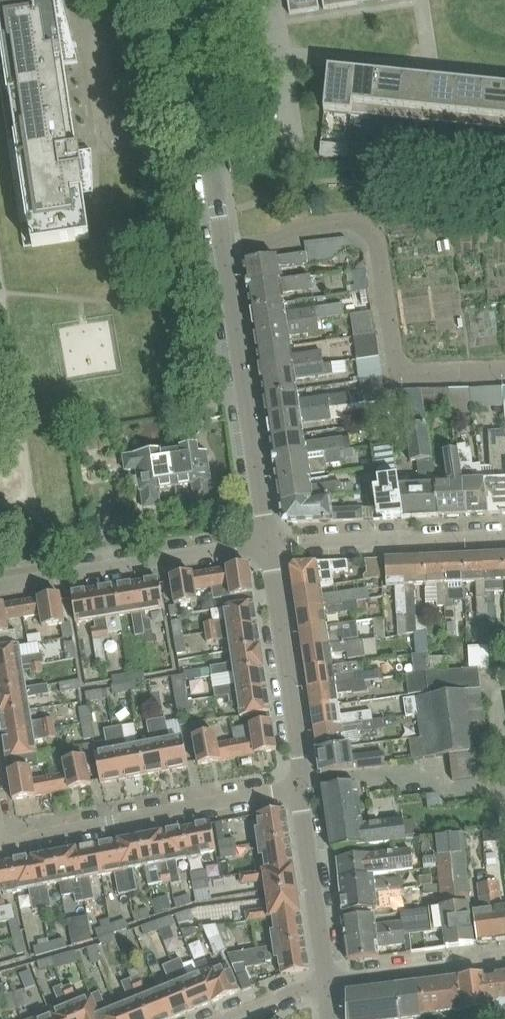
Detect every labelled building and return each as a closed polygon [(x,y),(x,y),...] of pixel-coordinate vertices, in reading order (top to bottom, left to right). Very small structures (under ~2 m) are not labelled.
[(85,204),(83,196),(93,194),(92,151),(77,153),(71,109),(64,65),(78,63),(62,0),(0,0),(0,85),(5,118),(24,248),(32,247),(90,239),(85,204)] [(289,15),(319,10),(318,0),(287,0),(289,15)] [(357,4),(357,0),(322,0),(324,9),(357,4)] [(324,112),(350,115),(354,72),(353,72),(353,70),(352,70),(352,72),(329,70),(328,70),(324,112)] [(378,75),(354,72),(350,115),(376,118),(381,75),(379,75),(379,73),(378,73),(378,75)] [(376,118),(403,120),(407,78),(406,77),(406,76),(405,76),(405,77),(381,75),(376,118)] [(431,80),(407,78),(403,120),(429,123),(433,80),(432,80),(432,78),(431,78),(431,80)] [(455,126),(460,83),(458,83),(458,81),(457,81),(457,82),(433,80),(429,123),(455,126)] [(484,85),(460,83),(455,126),(482,128),(486,85),(485,85),(485,84),(484,83),(484,85)] [(486,85),(482,128),(504,131),(504,87),(486,85)] [(320,155),(347,158),(348,146),(321,143),(320,155)] [(371,146),(369,160),(378,161),(379,146),(371,146)] [(378,161),(386,162),(387,147),(379,146),(378,161)] [(418,165),(426,166),(428,151),(419,150),(418,165)] [(436,152),(428,151),(426,166),(434,167),(436,152)] [(478,171),(480,157),(471,156),(470,170),(478,171)] [(488,157),(480,157),(478,171),(487,172),(488,157)] [(344,250),(359,248),(346,238),(343,238),(344,250)] [(306,253),(244,262),(248,287),(280,282),(279,271),(303,268),(303,265),(308,265),(320,263),(332,261),(331,251),(329,240),(305,242),(306,253)] [(366,271),(353,273),(356,293),(369,291),(366,271)] [(280,282),(248,287),(250,306),(283,301),(282,294),(313,290),(311,277),(280,282)] [(283,301),(250,306),(251,309),(254,330),(318,321),(345,317),(343,304),(285,313),(283,305),(283,301)] [(360,314),(351,315),(354,337),(376,334),(373,312),(360,314)] [(318,321),(254,330),(256,341),(256,342),(257,350),(257,351),(291,346),(290,345),(289,338),(319,333),(318,321)] [(376,334),(354,337),(357,360),(380,357),(376,334)] [(291,346),(257,351),(257,353),(261,374),(324,365),(322,352),(292,356),(291,348),(291,346)] [(380,357),(357,360),(361,381),(383,378),(380,357)] [(324,365),(261,374),(264,396),(297,391),(295,380),(333,375),(331,364),(324,365)] [(267,417),(366,403),(366,404),(386,401),(384,391),(383,378),(361,381),(362,394),(349,396),(349,393),(298,401),(297,391),(264,396),(267,417)] [(469,389),(472,408),(503,406),(503,408),(504,408),(504,403),(504,387),(469,389)] [(449,389),(420,390),(423,404),(435,403),(451,402),(449,389)] [(472,414),(472,408),(469,389),(449,389),(451,402),(453,417),(472,414)] [(420,390),(401,390),(403,413),(414,412),(423,411),(422,404),(423,404),(420,390)] [(366,403),(267,417),(270,439),(304,434),(302,424),(367,414),(366,404),(366,403)] [(440,517),(435,483),(426,424),(406,427),(411,462),(418,461),(421,485),(399,486),(403,518),(440,517)] [(96,429),(75,431),(77,453),(99,450),(96,429)] [(483,481),(488,515),(504,514),(504,432),(488,433),(490,468),(494,468),(494,481),(483,481)] [(305,444),(304,434),(270,439),(273,461),(344,450),(343,439),(305,444)] [(403,518),(399,486),(392,442),(373,445),(383,519),(403,518)] [(466,445),(457,445),(457,447),(458,452),(467,515),(473,515),(485,515),(488,515),(483,481),(481,468),(480,464),(473,465),(471,451),(467,451),(466,445)] [(181,450),(170,452),(175,486),(193,483),(195,500),(212,498),(209,481),(210,481),(206,454),(199,455),(197,446),(181,448),(181,450)] [(448,482),(435,483),(440,517),(467,515),(457,447),(443,448),(448,482)] [(344,450),(273,461),(277,482),(310,477),(310,476),(325,473),(327,473),(326,465),(346,462),(346,460),(354,458),(353,449),(350,449),(344,450)] [(124,457),(126,471),(137,469),(140,491),(141,491),(144,508),(160,506),(158,489),(175,486),(170,452),(159,454),(158,452),(124,457)] [(310,477),(277,482),(280,504),(330,496),(353,493),(352,483),(342,484),(341,483),(312,487),(310,479),(310,477)] [(332,509),(330,496),(280,504),(282,519),(288,524),(363,520),(362,508),(332,509)] [(374,520),(372,507),(362,508),(363,520),(374,520)] [(241,525),(239,516),(230,517),(231,527),(241,525)] [(503,553),(484,554),(486,605),(487,615),(487,619),(495,619),(494,592),(503,592),(503,581),(504,581),(503,553)] [(484,554),(464,555),(465,583),(475,582),(476,605),(477,616),(479,616),(487,615),(486,605),(484,554)] [(464,555),(444,556),(446,606),(455,606),(455,602),(466,601),(465,587),(462,583),(465,583),(464,555)] [(423,557),(425,584),(426,604),(428,604),(437,603),(437,607),(446,606),(443,556),(423,557)] [(423,557),(404,558),(406,616),(407,634),(414,633),(417,633),(416,616),(415,585),(425,584),(423,557)] [(404,558),(385,559),(387,587),(396,586),(398,636),(407,634),(406,616),(404,558)] [(294,563),(290,568),(293,591),(321,586),(334,585),(332,574),(348,571),(347,560),(305,562),(294,563)] [(209,571),(212,588),(214,599),(252,593),(248,565),(209,571)] [(181,615),(179,604),(197,601),(196,591),(212,588),(209,571),(170,577),(175,605),(169,606),(171,617),(181,615)] [(366,573),(363,576),(364,580),(383,577),(382,571),(366,573)] [(159,579),(137,583),(145,632),(154,631),(152,620),(148,620),(147,612),(164,609),(159,579)] [(137,583),(115,586),(120,615),(134,612),(137,634),(145,632),(137,583)] [(115,586),(93,590),(105,662),(113,660),(109,633),(122,631),(120,615),(115,586)] [(321,586),(293,591),(296,610),(356,601),(365,600),(369,600),(368,589),(322,595),(321,586)] [(93,590),(71,594),(76,623),(95,620),(96,628),(92,629),(98,663),(105,662),(93,590)] [(60,596),(21,602),(23,618),(41,615),(42,626),(61,623),(63,639),(72,637),(70,622),(64,623),(60,599),(60,596)] [(356,601),(296,610),(299,630),(327,626),(325,616),(358,611),(358,610),(356,601)] [(0,605),(0,649),(18,646),(16,631),(9,632),(7,620),(23,618),(21,602),(0,605)] [(257,626),(254,603),(225,608),(227,622),(207,625),(209,633),(257,626)] [(384,618),(374,619),(374,638),(385,638),(384,618)] [(172,622),(174,638),(185,637),(182,620),(172,622)] [(257,626),(209,633),(210,641),(229,638),(231,652),(261,647),(257,626)] [(302,650),(355,642),(359,641),(358,638),(358,633),(328,637),(327,626),(299,630),(302,650)] [(417,633),(414,633),(415,653),(428,652),(426,631),(417,633)] [(40,633),(26,635),(28,644),(42,642),(40,633)] [(187,653),(185,637),(174,638),(177,655),(187,653)] [(67,659),(76,658),(73,641),(64,642),(67,659)] [(355,642),(302,650),(305,670),(333,666),(331,655),(346,653),(347,660),(361,658),(359,641),(355,642)] [(0,649),(0,670),(41,664),(44,663),(42,653),(21,657),(19,646),(18,646),(0,649)] [(469,668),(477,668),(489,668),(488,646),(468,646),(469,668)] [(233,664),(211,667),(212,677),(235,674),(264,669),(261,647),(232,652),(233,664)] [(448,657),(428,658),(428,670),(448,670),(448,657)] [(0,670),(0,692),(26,688),(23,671),(31,670),(32,674),(43,673),(41,664),(0,670)] [(357,682),(364,681),(378,679),(377,670),(334,676),(333,666),(305,670),(308,689),(357,682)] [(200,669),(184,671),(184,674),(185,680),(202,678),(200,669)] [(237,685),(214,689),(215,699),(229,697),(267,691),(264,669),(235,674),(237,685)] [(477,669),(425,672),(427,692),(428,695),(464,690),(480,688),(477,669)] [(144,670),(128,673),(129,682),(141,680),(145,679),(144,675),(144,670)] [(427,692),(425,672),(406,675),(408,695),(427,692)] [(128,673),(112,676),(112,681),(113,685),(126,683),(129,682),(128,673)] [(180,675),(172,676),(177,704),(189,701),(185,680),(184,674),(180,675)] [(81,689),(79,680),(60,683),(61,692),(79,689),(81,689)] [(126,683),(128,692),(143,689),(141,680),(126,683)] [(311,710),(339,706),(338,703),(337,695),(366,691),(364,681),(357,682),(308,689),(311,710)] [(113,685),(111,686),(112,688),(113,695),(128,692),(126,683),(113,685)] [(0,692),(0,715),(30,710),(28,698),(50,695),(48,685),(26,688),(0,692)] [(158,686),(150,688),(155,715),(163,713),(158,686)] [(464,690),(473,752),(488,750),(480,688),(464,690)] [(106,689),(86,693),(87,701),(108,698),(106,689)] [(421,739),(424,759),(450,755),(473,752),(464,690),(428,695),(414,697),(416,714),(420,739),(421,739)] [(267,691),(229,697),(230,704),(239,703),(241,716),(259,714),(270,712),(270,711),(268,699),(267,691)] [(416,714),(414,697),(403,699),(405,716),(416,714)] [(189,701),(177,704),(178,713),(195,710),(193,701),(189,701)] [(82,707),(80,707),(82,724),(91,723),(89,706),(88,706),(82,707)] [(339,707),(339,706),(311,710),(314,730),(372,721),(371,712),(340,716),(339,707)] [(0,715),(0,718),(3,737),(55,729),(53,719),(32,723),(30,710),(0,715)] [(253,739),(235,742),(237,758),(276,750),(270,712),(259,714),(260,724),(251,726),(253,739)] [(165,718),(156,720),(166,771),(188,767),(183,738),(182,738),(170,740),(166,721),(165,718)] [(372,721),(314,730),(317,747),(359,741),(358,732),(385,729),(383,719),(372,721)] [(151,744),(138,746),(144,775),(166,771),(156,720),(146,721),(151,744)] [(91,723),(82,724),(85,740),(94,738),(91,723)] [(196,723),(186,725),(189,739),(193,738),(199,765),(237,758),(235,742),(218,745),(215,733),(199,736),(196,723)] [(134,724),(112,728),(122,780),(144,775),(138,746),(134,724)] [(108,752),(96,754),(101,784),(122,780),(112,728),(103,730),(108,752)] [(55,729),(3,737),(7,759),(37,754),(34,741),(56,738),(55,729)] [(421,739),(420,739),(412,740),(414,760),(424,759),(421,739)] [(65,772),(49,776),(52,793),(89,786),(91,786),(85,758),(90,757),(87,744),(77,746),(80,759),(69,761),(63,762),(65,772)] [(350,745),(317,751),(321,774),(386,766),(385,763),(384,753),(352,757),(350,745)] [(488,750),(473,752),(450,755),(454,781),(492,776),(488,750)] [(37,754),(7,759),(13,801),(52,793),(49,776),(32,779),(30,769),(39,768),(39,765),(48,764),(46,752),(37,754)] [(360,808),(356,783),(323,787),(326,813),(360,808)] [(360,808),(326,813),(329,828),(332,850),(337,849),(407,840),(404,822),(403,819),(363,825),(360,808)] [(285,811),(258,815),(260,830),(256,831),(258,844),(289,839),(285,811)] [(211,824),(182,829),(188,859),(188,860),(202,858),(201,854),(216,851),(211,824)] [(182,829),(161,833),(171,882),(171,885),(181,883),(177,862),(188,859),(182,829)] [(501,841),(499,829),(482,831),(483,844),(501,841)] [(161,833),(139,837),(145,868),(148,885),(162,883),(162,884),(171,882),(161,833)] [(435,837),(421,839),(424,870),(437,868),(439,884),(440,893),(441,908),(469,906),(465,866),(466,866),(463,834),(435,837)] [(139,837),(118,841),(128,893),(137,892),(133,870),(145,868),(139,837)] [(235,839),(218,842),(219,850),(236,848),(235,839)] [(266,871),(293,866),(289,839),(258,844),(260,857),(264,857),(266,871)] [(118,841),(97,845),(103,876),(115,873),(119,895),(128,893),(118,841)] [(97,845),(76,850),(85,901),(94,900),(90,878),(103,876),(97,845)] [(236,848),(219,850),(221,858),(237,856),(236,848)] [(76,850),(54,854),(60,884),(62,897),(74,895),(76,903),(85,901),(76,850)] [(412,851),(337,859),(338,864),(339,879),(340,880),(373,875),(414,870),(412,851)] [(495,853),(486,854),(488,866),(497,865),(495,853)] [(54,854),(32,858),(42,910),(51,908),(47,886),(60,884),(54,854)] [(32,858),(11,862),(17,892),(29,889),(34,911),(42,910),(32,858)] [(0,864),(0,893),(4,892),(4,896),(17,893),(17,892),(11,862),(0,864)] [(266,871),(240,875),(241,884),(265,881),(267,895),(297,890),(293,866),(266,871)] [(207,871),(191,874),(193,883),(209,880),(207,871)] [(486,872),(478,873),(479,881),(487,880),(486,872)] [(373,875),(340,880),(341,896),(400,889),(399,880),(374,883),(373,875)] [(431,875),(420,876),(420,886),(432,885),(431,875)] [(211,888),(209,880),(193,883),(194,891),(211,888)] [(488,883),(496,941),(504,940),(504,908),(502,909),(499,882),(488,883)] [(480,912),(474,912),(478,943),(496,941),(488,883),(477,885),(480,912)] [(432,885),(420,886),(421,896),(440,893),(439,884),(432,885)] [(401,898),(400,889),(341,896),(343,913),(376,909),(375,901),(401,898)] [(269,909),(246,912),(247,922),(273,918),(301,914),(297,890),(267,895),(269,909)] [(174,900),(177,909),(193,904),(190,895),(174,900)] [(168,897),(153,901),(156,913),(171,909),(168,897)] [(9,920),(15,919),(12,905),(6,906),(0,908),(0,922),(9,920)] [(469,906),(441,908),(421,911),(423,934),(444,932),(446,947),(474,944),(469,906)] [(132,914),(135,923),(151,918),(148,909),(132,914)] [(192,910),(176,916),(178,924),(194,918),(192,910)] [(240,912),(231,913),(232,923),(241,922),(240,912)] [(271,933),(273,946),(305,942),(301,914),(273,918),(275,933),(271,933)] [(342,920),(345,940),(403,933),(402,923),(376,926),(374,916),(342,920)] [(172,917),(156,922),(159,930),(175,925),(172,917)] [(9,920),(14,940),(22,938),(17,919),(15,919),(9,920)] [(127,920),(112,924),(115,933),(130,929),(128,925),(127,920)] [(156,922),(141,927),(144,935),(159,930),(156,922)] [(97,929),(100,938),(115,933),(112,924),(97,929)] [(226,925),(217,926),(224,943),(232,940),(226,925)] [(215,955),(222,953),(226,951),(223,943),(224,943),(217,926),(204,928),(214,951),(215,955)] [(194,928),(181,930),(184,939),(197,934),(194,928)] [(70,934),(71,936),(73,946),(79,944),(93,940),(91,930),(90,930),(70,934)] [(115,933),(100,938),(101,943),(102,946),(117,941),(115,933)] [(404,937),(403,933),(345,940),(348,961),(380,956),(379,948),(405,945),(404,937)] [(25,954),(22,938),(14,940),(18,955),(25,954)] [(64,938),(49,943),(51,952),(66,948),(64,938)] [(273,946),(228,954),(232,965),(245,963),(246,968),(266,965),(266,961),(279,959),(282,975),(287,974),(309,971),(305,942),(273,946)] [(51,952),(49,943),(34,947),(35,954),(36,956),(51,952)] [(96,945),(87,947),(92,963),(100,961),(96,945)] [(78,963),(74,951),(53,957),(56,966),(57,969),(78,963)] [(40,971),(56,966),(53,957),(38,961),(40,971)] [(181,959),(172,963),(192,1011),(212,1003),(197,965),(195,961),(183,965),(181,959)] [(208,960),(197,965),(212,1003),(239,992),(228,967),(213,973),(208,960)] [(161,991),(172,1018),(192,1011),(172,963),(162,967),(171,987),(161,991)] [(28,971),(20,974),(26,989),(34,985),(28,971)] [(492,975),(495,1005),(496,1015),(504,1014),(504,973),(492,975)] [(463,1018),(488,1018),(486,1006),(495,1005),(492,975),(458,979),(462,1012),(463,1018)] [(120,1008),(125,1018),(148,1018),(133,982),(132,979),(122,983),(130,1004),(120,1008)] [(133,982),(148,1018),(172,1018),(161,991),(144,998),(141,990),(145,989),(140,979),(133,982)] [(462,1012),(458,979),(438,981),(443,1018),(455,1018),(454,1013),(462,1012)] [(438,981),(418,984),(421,1017),(424,1017),(432,1016),(432,1018),(443,1018),(438,981)] [(396,987),(399,1017),(400,1018),(421,1018),(420,1017),(421,1017),(418,984),(396,987)] [(92,997),(79,1003),(72,985),(65,989),(78,1018),(101,1018),(92,997)] [(52,1014),(52,1017),(53,1018),(78,1018),(65,989),(64,986),(54,990),(62,1010),(52,1014)] [(399,1017),(396,987),(396,986),(346,992),(347,1018),(380,1018),(399,1017)] [(21,990),(13,992),(18,1008),(26,1006),(21,990)] [(8,994),(5,994),(10,1011),(18,1008),(13,992),(8,994)] [(91,995),(92,997),(101,1018),(125,1018),(120,1008),(109,1013),(100,992),(91,995)]
